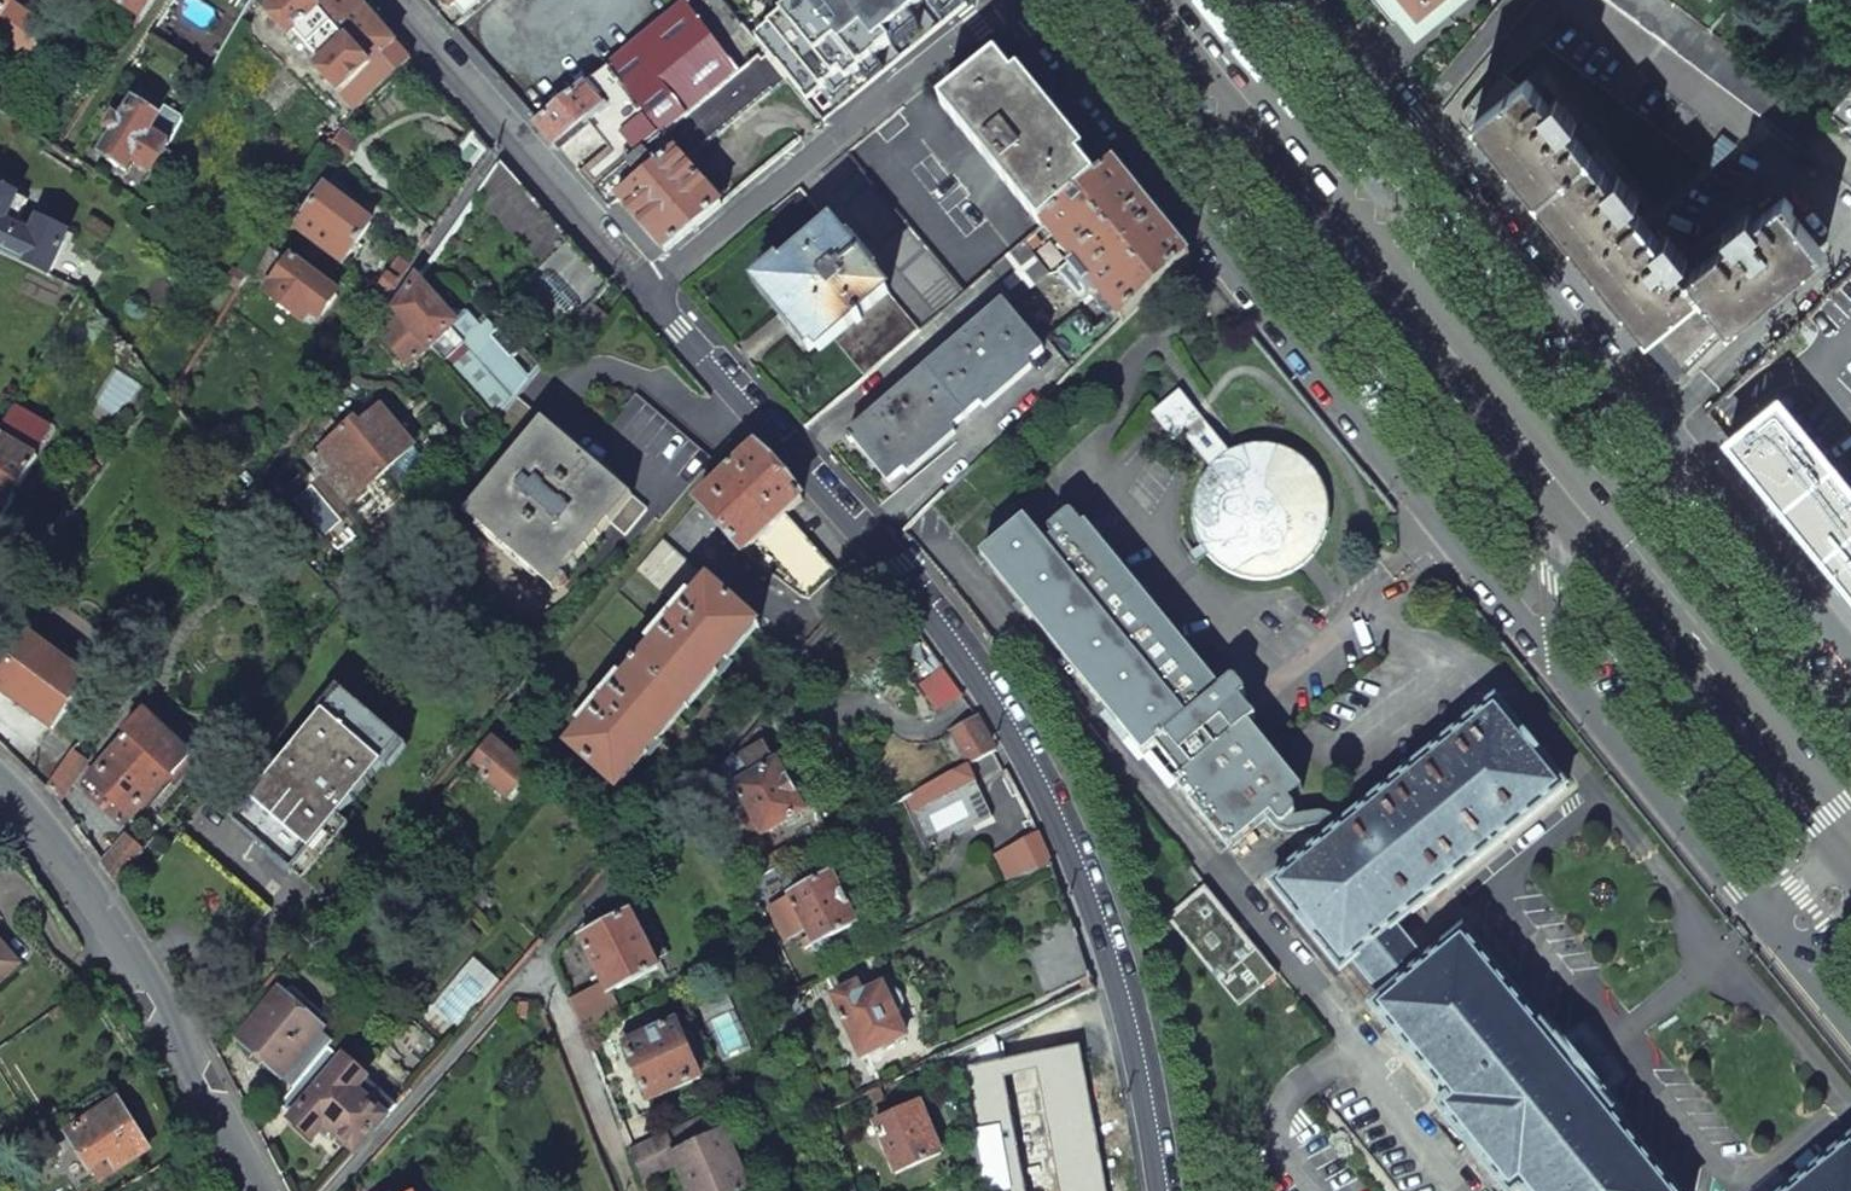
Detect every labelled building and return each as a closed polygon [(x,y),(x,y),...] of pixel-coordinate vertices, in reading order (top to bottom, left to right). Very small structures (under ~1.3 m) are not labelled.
[(28,57),(47,30),(10,4),(12,2),(10,0),(0,0),(0,38),(28,57)] [(119,4),(142,19),(154,0),(122,0),(119,4)] [(269,17),(290,40),(295,36),(323,68),(319,71),(338,95),(344,90),(359,106),(410,60),(357,0),(288,0),(269,17)] [(488,0),(460,0),(454,5),(465,18),(488,0)] [(753,41),(764,54),(785,80),(823,125),(969,7),(963,0),(802,0),(753,41)] [(1415,16),(1429,18),(1451,0),(1401,0),(1415,16)] [(1667,0),(1608,0),(1804,147),(1827,119),(1667,0)] [(739,74),(685,4),(607,69),(582,87),(534,124),(547,138),(554,146),(586,117),(613,149),(579,175),(594,191),(663,136),(739,74)] [(785,80),(764,54),(739,74),(663,136),(675,151),(673,153),(681,163),(785,80)] [(942,108),(1039,230),(1041,228),(1095,182),(1047,123),(998,63),(942,108)] [(1541,95),(1527,78),(1518,86),(1503,75),(1473,111),(1684,373),(1729,328),(1725,324),(1819,248),(1789,210),(1793,207),(1784,196),(1754,221),(1748,214),(1723,234),(1728,241),(1687,275),(1680,266),(1687,261),(1667,235),(1659,242),(1631,206),(1639,201),(1618,175),(1611,181),(1569,130),(1577,124),(1548,89),(1541,95)] [(1827,119),(1850,137),(1850,89),(1827,119)] [(115,133),(101,154),(127,170),(132,162),(152,175),(177,131),(133,103),(122,121),(114,117),(106,128),(115,133)] [(472,129),(450,162),(471,182),(493,151),(485,143),(472,129)] [(341,131),(328,152),(345,163),(358,142),(341,131)] [(1234,151),(1217,132),(1209,139),(1226,158),(1230,154),(1234,151)] [(663,136),(594,191),(609,209),(619,201),(626,209),(665,253),(722,207),(681,163),(673,153),(675,151),(663,136)] [(818,176),(938,316),(966,292),(846,152),(818,176)] [(1361,166),(1377,186),(1386,178),(1370,159),(1365,163),(1361,166)] [(542,267),(525,283),(571,331),(575,326),(593,303),(609,283),(507,170),(499,161),(477,193),(542,267)] [(1041,228),(1113,313),(1122,324),(1189,260),(1145,206),(1113,166),(1095,182),(1041,228)] [(49,277),(69,234),(39,220),(31,235),(16,228),(28,201),(0,188),(0,255),(49,277)] [(325,189),(295,229),(343,264),(372,225),(325,189)] [(834,342),(864,378),(919,332),(800,190),(756,225),(789,265),(765,286),(795,323),(819,355),(834,342)] [(990,272),(1016,304),(1048,276),(1029,253),(1039,245),(1032,236),(990,272)] [(294,261),(267,294),(302,322),(310,312),(319,320),(338,295),(294,261)] [(389,276),(382,287),(391,293),(397,282),(410,269),(400,261),(389,276)] [(247,280),(236,273),(229,284),(240,291),(247,280)] [(430,348),(444,363),(497,421),(508,409),(517,398),(530,382),(510,363),(521,351),(489,320),(483,326),(469,311),(445,311),(416,280),(394,311),(430,348)] [(593,303),(575,326),(594,341),(613,320),(593,303)] [(847,436),(888,485),(1045,353),(1004,304),(847,436)] [(394,311),(377,335),(408,367),(430,348),(394,311)] [(1046,339),(1073,371),(1122,324),(1113,313),(1093,330),(1079,313),(1046,339)] [(1090,530),(1097,539),(1124,518),(1141,470),(1183,435),(1211,470),(1229,456),(1180,394),(1154,416),(1166,433),(1131,463),(1116,508),(1090,530)] [(637,396),(613,421),(690,486),(712,461),(637,396)] [(464,514),(553,590),(610,525),(625,536),(647,510),(517,398),(508,409),(497,421),(493,426),(520,446),(464,514)] [(1777,400),(1727,441),(1753,473),(1800,531),(1850,594),(1850,490),(1777,400)] [(349,505),(414,449),(381,409),(376,404),(342,432),(355,448),(349,452),(332,451),(327,446),(311,459),(349,505)] [(332,451),(349,452),(355,448),(342,432),(327,446),(332,451)] [(2,522),(37,457),(0,435),(0,521),(2,522)] [(754,445),(697,503),(696,504),(740,554),(756,539),(809,597),(834,572),(782,513),(800,497),(762,455),(754,445)] [(1229,456),(1211,470),(1204,479),(1199,490),(1195,501),(1194,513),(1195,524),(1198,536),(1202,546),(1209,556),(1217,565),(1226,572),(1237,577),(1248,580),(1260,581),(1271,581),(1283,578),(1294,573),(1303,567),(1312,559),(1319,549),(1324,539),(1327,528),(1329,516),(1328,504),(1325,493),(1320,482),(1314,472),(1306,464),(1296,457),(1286,452),(1275,449),(1263,447),(1251,448),(1240,451),(1229,456)] [(50,520),(63,530),(74,514),(62,504),(50,520)] [(982,528),(996,544),(1025,520),(1011,504),(982,528)] [(1174,783),(1229,851),(1268,819),(1289,802),(1303,791),(1249,725),(1256,720),(1241,701),(1246,697),(1245,693),(1235,681),(1231,682),(1221,690),(1097,539),(1090,530),(1086,525),(1083,528),(1073,515),(1069,515),(1049,530),(1050,534),(1054,539),(1045,545),(1025,520),(996,544),(981,556),(1144,755),(1155,744),(1181,776),(1174,783)] [(662,543),(637,572),(679,609),(706,581),(662,543)] [(710,584),(568,745),(616,789),(760,628),(710,584)] [(51,728),(89,682),(31,637),(0,677),(0,691),(51,728)] [(962,693),(942,667),(916,684),(933,710),(962,693)] [(343,692),(232,822),(292,873),(403,745),(343,692)] [(1270,886),(1341,975),(1353,965),(1397,929),(1568,791),(1496,703),(1343,827),(1329,838),(1270,886)] [(191,757),(145,714),(126,733),(129,736),(119,746),(122,748),(90,780),(130,817),(170,774),(174,777),(191,757)] [(951,734),(967,763),(994,748),(978,720),(951,734)] [(469,765),(508,799),(530,773),(492,739),(469,765)] [(751,819),(761,836),(803,812),(777,764),(766,747),(741,760),(751,779),(735,788),(744,806),(738,809),(745,822),(751,819)] [(73,750),(46,787),(61,803),(91,762),(73,750)] [(967,763),(902,797),(910,815),(977,782),(967,763)] [(1327,831),(1329,838),(1343,827),(1332,817),(1324,813),(1312,813),(1303,815),(1293,817),(1296,814),(1296,810),(1289,802),(1268,819),(1269,822),(1270,822),(1270,823),(1276,829),(1287,832),(1296,829),(1303,828),(1314,827),(1323,828),(1327,831)] [(1038,833),(993,853),(1006,884),(1052,865),(1038,833)] [(126,839),(102,866),(116,883),(116,885),(142,854),(126,839)] [(800,941),(805,950),(812,946),(855,925),(846,907),(847,907),(830,876),(788,897),(809,938),(800,941)] [(604,985),(609,994),(658,970),(630,915),(581,941),(604,985)] [(1030,955),(1046,998),(1090,977),(1086,964),(1071,920),(1039,934),(1043,949),(1030,955)] [(1353,965),(1383,1002),(1426,966),(1397,929),(1353,965)] [(1466,935),(1426,966),(1383,1002),(1371,1011),(1445,1103),(1436,1110),(1501,1190),(1674,1190),(1466,935)] [(18,965),(0,944),(0,981),(18,965)] [(1187,990),(1227,1038),(1266,1005),(1227,958),(1187,990)] [(570,1001),(582,1030),(618,1013),(609,994),(604,985),(570,1001)] [(833,997),(860,1058),(905,1037),(895,1015),(897,1014),(901,1011),(903,1006),(904,1003),(903,1000),(902,997),(899,994),(896,992),(892,992),(889,993),(883,989),(861,997),(857,987),(833,997)] [(279,993),(238,1040),(294,1090),(328,1051),(334,1045),(319,1032),(321,1030),(279,993)] [(624,1046),(650,1102),(701,1079),(698,1074),(713,1067),(693,1023),(679,1030),(676,1024),(646,1037),(642,1027),(624,1035),(627,1045),(624,1046)] [(961,1068),(974,1133),(995,1129),(1008,1190),(1107,1190),(1078,1046),(961,1068)] [(342,1063),(328,1051),(294,1090),(279,1106),(293,1118),(291,1121),(313,1140),(325,1126),(356,1153),(386,1118),(396,1107),(344,1061),(342,1063)] [(68,1133),(89,1169),(109,1157),(117,1169),(148,1150),(116,1102),(68,1133)] [(874,1124),(895,1175),(939,1156),(919,1105),(874,1124)] [(701,1118),(630,1151),(641,1180),(675,1164),(672,1158),(710,1141),(701,1118)] [(687,1190),(746,1190),(748,1190),(746,1184),(760,1178),(740,1134),(727,1140),(724,1135),(710,1141),(672,1158),(675,1164),(687,1190)] [(1790,1190),(1850,1190),(1850,1142),(1790,1190)]
